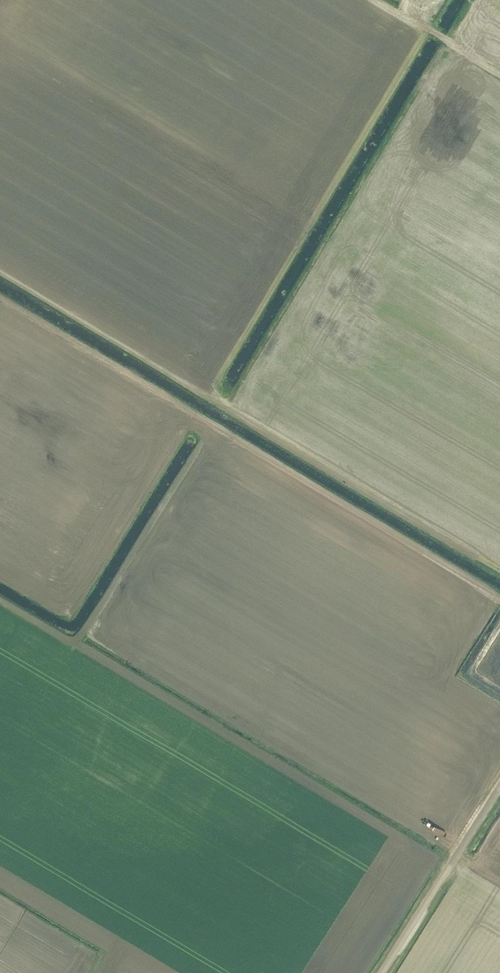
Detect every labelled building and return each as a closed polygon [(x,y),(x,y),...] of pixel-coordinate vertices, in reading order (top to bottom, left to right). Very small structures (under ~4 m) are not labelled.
[(473,670),(471,674),(486,683),(488,678),(473,670)]
